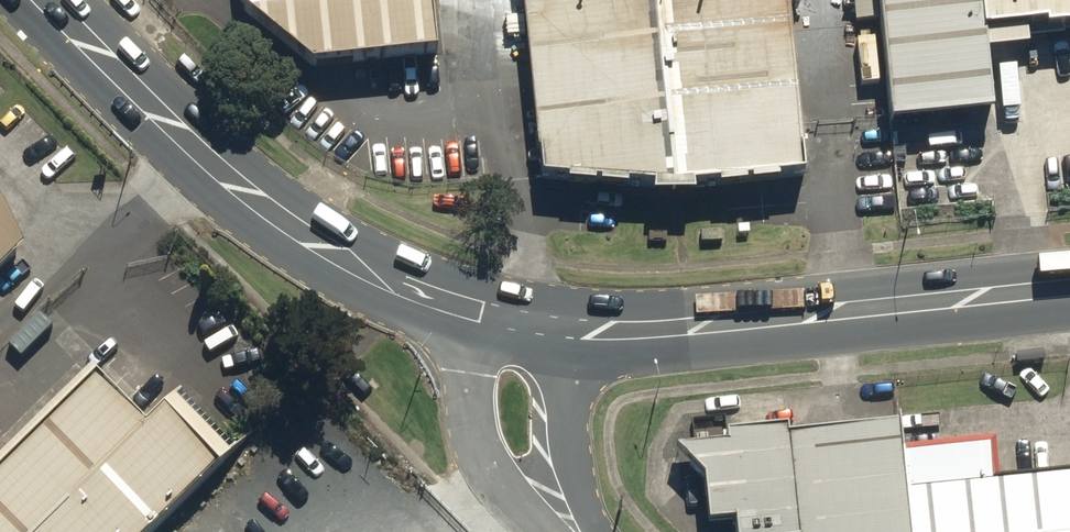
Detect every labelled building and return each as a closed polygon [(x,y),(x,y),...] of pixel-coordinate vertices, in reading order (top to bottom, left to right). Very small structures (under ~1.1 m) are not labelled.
[(243,12),(313,65),(438,53),(433,0),(242,0),(243,12)] [(774,183),(754,0),(521,0),(542,188),(774,183)] [(847,126),(965,114),(957,37),(1069,29),(1069,0),(834,0),(847,126)] [(24,248),(4,212),(0,204),(0,271),(24,248)] [(218,466),(167,414),(149,430),(100,379),(0,475),(0,531),(149,531),(218,466)] [(903,428),(678,449),(709,477),(714,526),(737,524),(738,531),(913,531),(905,460),(903,428)] [(913,531),(1069,531),(1069,479),(996,487),(992,451),(905,460),(913,531)]
